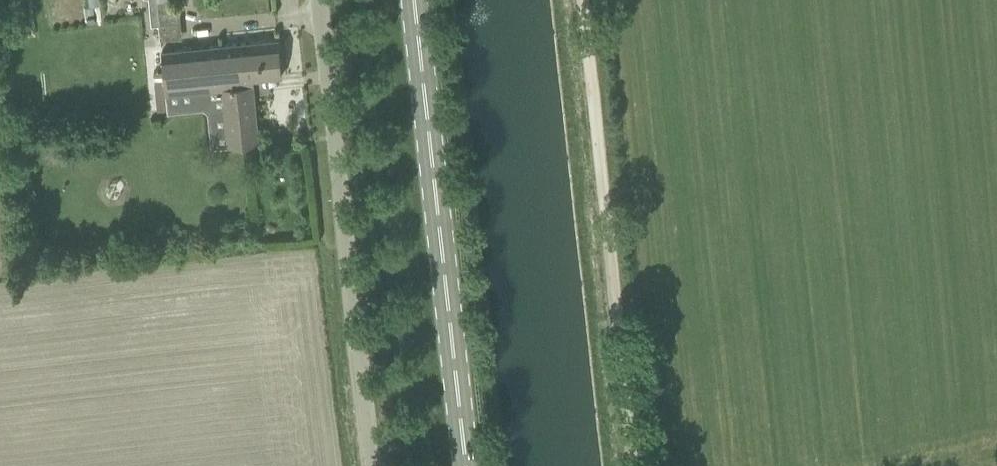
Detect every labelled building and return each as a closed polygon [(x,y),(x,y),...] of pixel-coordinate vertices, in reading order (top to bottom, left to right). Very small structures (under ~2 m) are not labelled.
[(161,25),(159,0),(150,0),(152,26),(161,25)] [(160,51),(160,53),(152,53),(157,109),(167,109),(166,95),(205,91),(204,90),(221,88),(226,146),(238,144),(258,142),(252,79),(281,76),(278,39),(258,41),(160,51)] [(177,227),(172,235),(179,240),(184,232),(177,227)]
